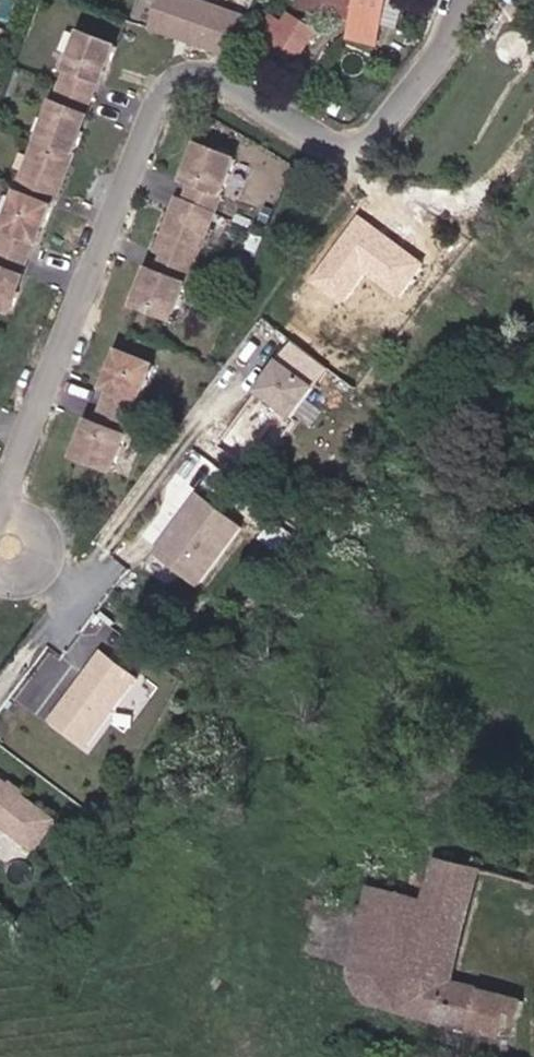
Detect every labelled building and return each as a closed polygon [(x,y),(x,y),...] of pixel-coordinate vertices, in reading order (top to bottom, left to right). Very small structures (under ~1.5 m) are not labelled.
[(180,0),(178,0),(163,40),(227,64),(243,23),(180,0)] [(367,17),(372,0),(316,0),(315,1),(367,17)] [(400,27),(407,0),(372,0),(367,17),(400,27)] [(119,57),(128,59),(136,36),(97,23),(79,68),(108,84),(119,57)] [(251,45),(256,28),(243,23),(227,64),(254,74),(251,45)] [(284,59),(311,72),(328,37),(300,26),(294,39),(284,59)] [(273,55),(284,59),(294,39),(282,34),(273,55)] [(94,121),(108,84),(79,68),(55,132),(46,130),(26,183),(32,185),(0,269),(0,295),(24,306),(32,286),(24,281),(46,224),(58,227),(100,126),(94,121)] [(158,304),(195,317),(255,169),(221,154),(210,182),(216,185),(210,202),(200,201),(182,248),(189,251),(181,271),(171,270),(158,304)] [(97,455),(130,467),(173,366),(139,352),(130,375),(139,379),(117,429),(108,426),(97,455)] [(314,390),(273,360),(248,394),(288,424),(314,390)] [(244,530),(193,492),(147,554),(198,592),(244,530)] [(99,648),(44,724),(88,755),(142,680),(99,648)] [(0,778),(0,832),(33,855),(58,819),(0,778)] [(455,981),(420,971),(451,855),(391,836),(352,983),(506,1030),(512,1016),(525,1018),(527,1004),(455,981)] [(420,971),(455,981),(488,866),(451,855),(420,971)]
